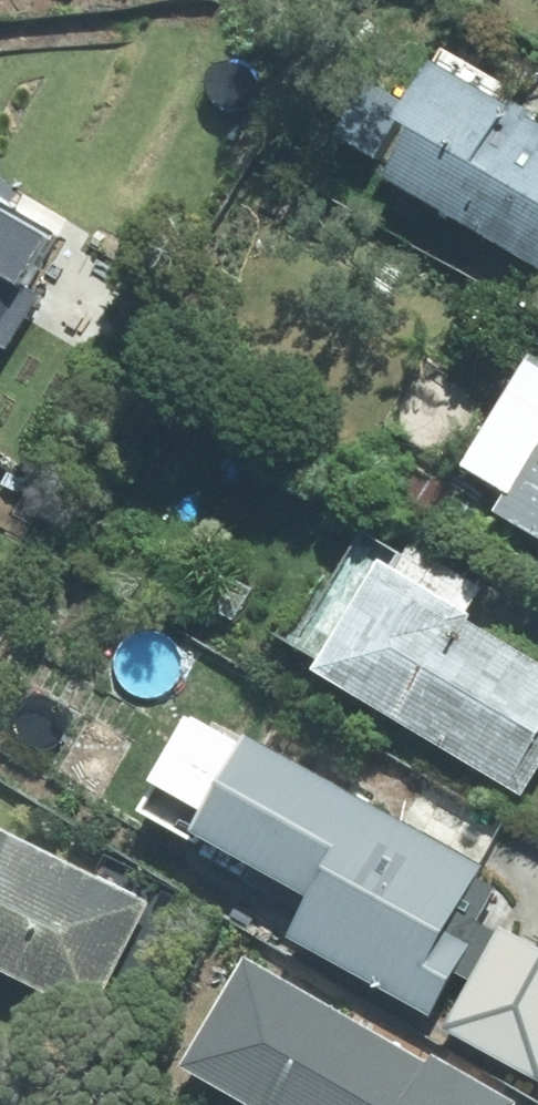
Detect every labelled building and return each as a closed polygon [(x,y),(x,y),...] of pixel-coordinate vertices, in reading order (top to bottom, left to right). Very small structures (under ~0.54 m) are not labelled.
[(446,66),(409,126),(426,136),(398,185),(537,268),(537,121),(446,66)] [(16,355),(49,298),(37,291),(68,238),(20,209),(30,194),(0,177),(0,346),(16,355)] [(480,480),(527,507),(516,525),(537,538),(537,380),(480,480)] [(537,794),(537,661),(487,631),(490,626),(405,575),(413,561),(373,537),(304,650),(335,669),(329,679),(533,802),(537,794)] [(300,945),(435,1023),(472,958),(496,972),(534,904),(484,875),(487,870),(339,787),(312,834),(223,783),(177,865),(245,903),(264,868),(288,881),(283,889),(320,910),(300,945)] [(0,828),(0,973),(106,1024),(162,907),(0,828)] [(242,1104),(517,1104),(437,1060),(433,1067),(256,965),(192,1076),(242,1104)]
